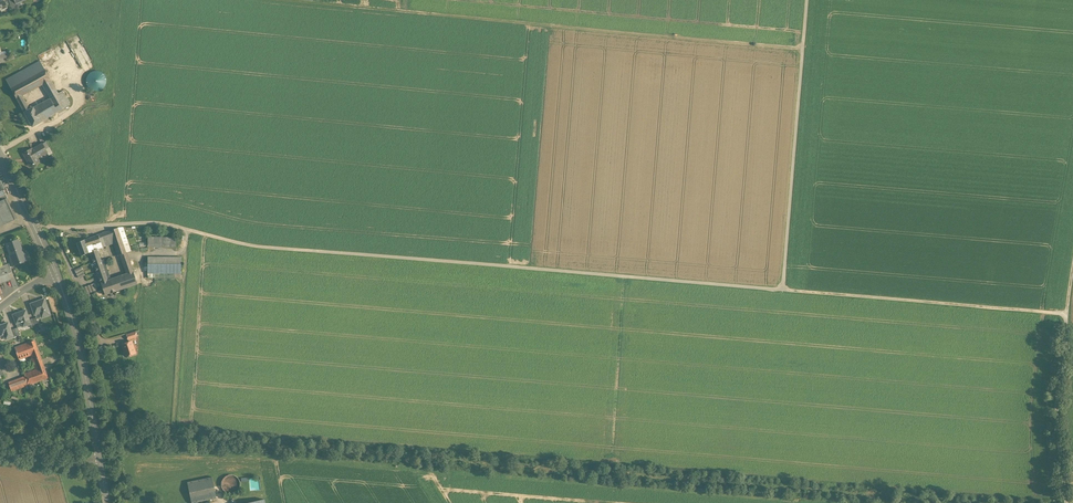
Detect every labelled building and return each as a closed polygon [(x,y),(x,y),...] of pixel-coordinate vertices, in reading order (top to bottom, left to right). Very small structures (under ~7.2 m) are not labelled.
[(51,99),(60,94),(42,61),(8,80),(12,89),(13,88),(26,113),(33,110),(26,96),(44,86),(51,99)] [(35,109),(41,122),(69,107),(62,93),(60,94),(51,99),(35,109)] [(33,110),(26,113),(34,129),(42,124),(41,122),(35,109),(33,110)] [(34,147),(26,151),(32,167),(42,163),(40,157),(48,154),(44,145),(35,149),(34,147)] [(3,225),(16,219),(5,196),(0,198),(0,218),(3,225)] [(119,228),(98,235),(101,242),(103,247),(114,244),(118,256),(120,255),(128,252),(119,228)] [(98,235),(77,243),(81,255),(89,252),(87,246),(101,242),(98,235)] [(149,246),(176,246),(176,237),(149,236),(149,246)] [(23,254),(18,240),(8,243),(12,255),(9,256),(13,266),(28,261),(25,253),(23,254)] [(105,295),(138,284),(128,252),(120,255),(126,273),(108,279),(98,249),(89,252),(105,295)] [(154,277),(154,274),(183,273),(183,256),(149,257),(149,277),(154,277)] [(9,263),(4,265),(5,269),(6,268),(8,274),(12,272),(9,263)] [(8,274),(6,268),(5,269),(4,269),(1,270),(0,269),(0,277),(8,274)] [(0,277),(0,283),(10,279),(8,274),(0,277)] [(89,285),(91,292),(97,290),(95,283),(89,285)] [(44,299),(31,304),(35,314),(42,312),(43,317),(50,314),(44,299)] [(26,310),(13,314),(16,324),(21,322),(23,327),(31,324),(30,320),(26,310)] [(0,325),(0,336),(5,334),(7,339),(13,337),(11,330),(8,323),(0,325)] [(137,331),(127,333),(129,340),(139,337),(137,331)] [(34,341),(15,348),(19,358),(24,356),(30,354),(36,370),(44,367),(34,341)] [(134,342),(124,344),(128,358),(137,355),(134,342)] [(28,372),(24,374),(26,378),(28,385),(48,378),(44,367),(36,370),(32,371),(28,372)] [(26,378),(20,380),(9,384),(12,391),(28,385),(26,378)] [(224,490),(226,492),(229,493),(232,493),(235,492),(238,491),(240,488),(240,485),(240,482),(239,479),(237,477),(234,475),(231,475),(228,475),(225,477),(223,479),(222,482),(221,485),(222,488),(224,490)] [(187,482),(192,502),(194,502),(217,498),(212,477),(187,482)]
